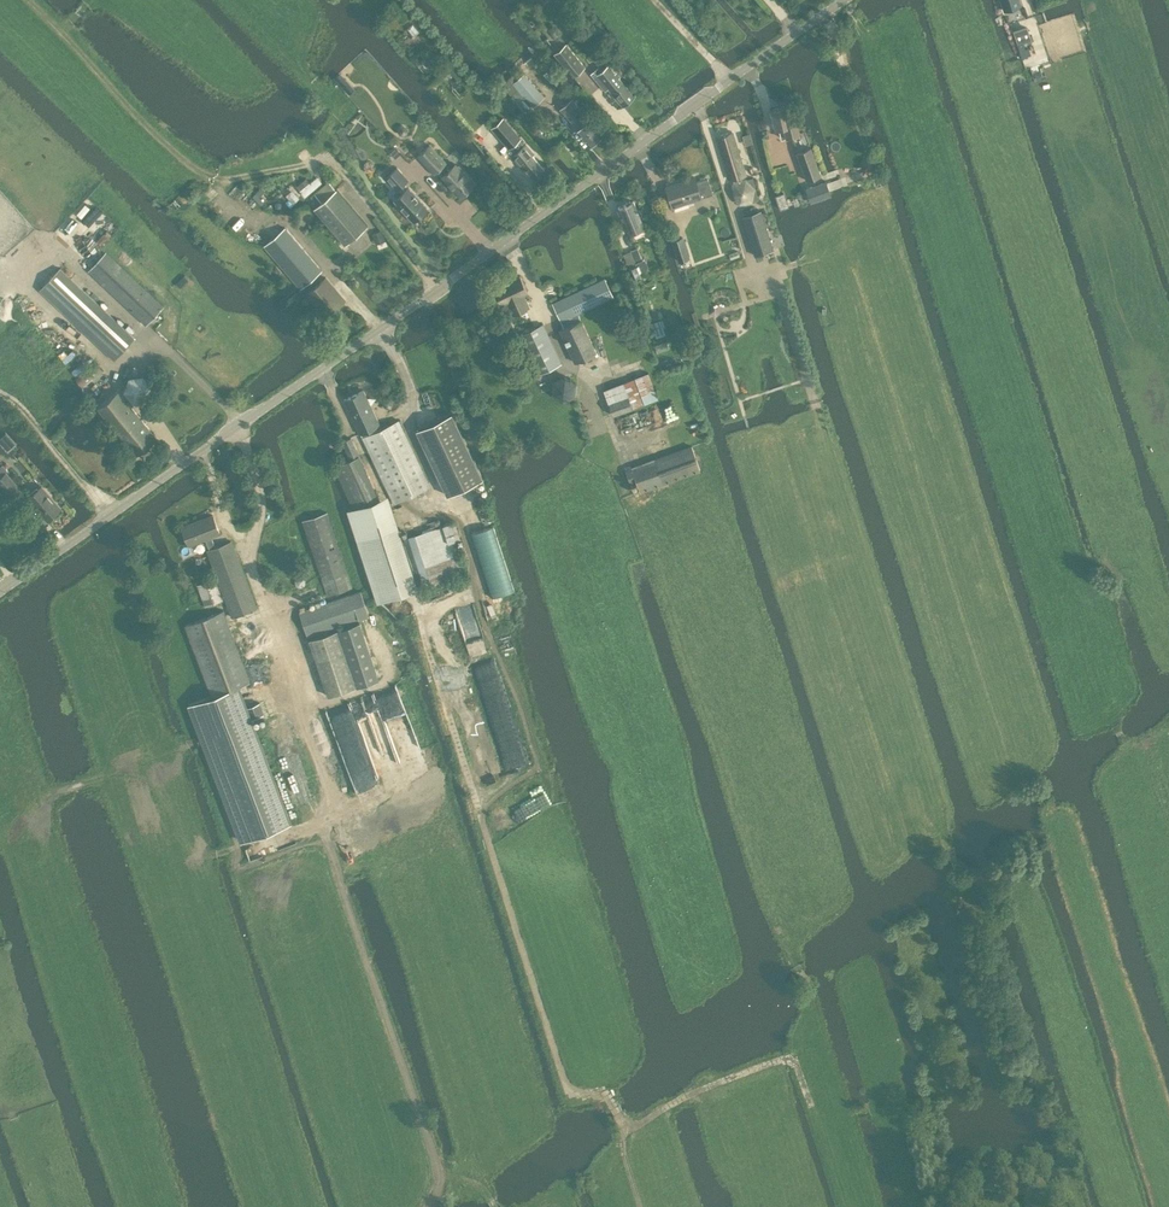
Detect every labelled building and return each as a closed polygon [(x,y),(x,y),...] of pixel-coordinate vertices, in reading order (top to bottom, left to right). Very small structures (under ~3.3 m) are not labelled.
[(1004,11),(1020,6),(1018,0),(1000,0),(1004,11)] [(1013,29),(1018,44),(1020,44),(1023,52),(1025,51),(1023,43),(1026,42),(1027,43),(1032,42),(1027,25),(1013,29)] [(585,66),(566,43),(554,53),(573,76),(585,66)] [(608,65),(601,71),(598,67),(591,73),(605,90),(608,87),(623,106),(634,96),(608,65)] [(544,96),(527,75),(525,73),(518,78),(514,73),(502,84),(516,101),(524,94),(533,105),(544,96)] [(578,128),(576,129),(590,144),(602,134),(588,118),(590,117),(572,98),(560,108),(578,128)] [(776,129),(779,129),(781,137),(800,132),(795,114),(790,116),(787,104),(770,108),(776,129)] [(504,117),(497,122),(492,127),(496,133),(509,148),(511,146),(516,151),(512,154),(520,164),(522,163),(534,177),(544,169),(532,154),(534,153),(504,117)] [(733,131),(716,136),(729,179),(746,174),(733,131)] [(430,144),(418,155),(434,172),(439,168),(444,173),(441,175),(460,196),(466,191),(468,191),(472,188),(472,186),(474,184),(462,171),(462,168),(459,165),(456,164),(455,163),(449,168),(445,163),(446,162),(430,144)] [(821,174),(811,147),(797,152),(807,180),(821,174)] [(398,166),(386,176),(397,189),(399,187),(403,192),(395,199),(397,201),(397,204),(399,207),(403,207),(413,220),(415,218),(418,218),(422,215),(422,212),(427,208),(409,187),(408,187),(404,183),(409,179),(398,166)] [(673,206),(702,197),(713,193),(708,177),(696,181),(695,176),(666,185),(673,206)] [(745,177),(732,180),(733,193),(739,205),(753,201),(755,187),(745,177)] [(314,193),(309,197),(312,200),(313,202),(317,205),(314,207),(322,216),(345,244),(364,229),(368,225),(337,188),(336,189),(329,180),(322,186),(314,193)] [(825,180),(805,188),(805,190),(809,200),(829,192),(830,192),(825,180)] [(629,233),(645,226),(634,200),(618,207),(629,233)] [(758,205),(742,209),(745,219),(761,214),(769,212),(766,202),(758,205)] [(764,226),(761,217),(746,221),(749,231),(764,226)] [(301,288),(322,270),(285,227),(264,245),(301,288)] [(753,243),(769,237),(766,227),(749,233),(753,243)] [(690,257),(683,236),(671,239),(679,261),(690,257)] [(778,238),(754,247),(758,256),(781,248),(778,238)] [(636,265),(629,268),(633,277),(645,272),(648,266),(645,258),(642,259),(637,247),(630,250),(636,265)] [(164,306),(108,254),(106,251),(88,270),(147,325),(164,306)] [(40,289),(103,349),(114,359),(135,337),(61,267),(40,289)] [(507,300),(513,313),(529,306),(523,293),(527,290),(520,275),(495,286),(502,302),(507,300)] [(326,277),(313,288),(310,283),(304,287),(308,292),(307,293),(326,316),(344,301),(332,287),(334,285),(326,277)] [(552,302),(564,327),(560,329),(575,362),(597,352),(581,318),(581,319),(578,313),(614,296),(605,277),(552,302)] [(519,334),(537,373),(562,362),(543,323),(519,334)] [(663,325),(653,329),(656,338),(666,334),(663,325)] [(49,380),(67,365),(35,326),(19,339),(35,359),(33,361),(49,380)] [(83,387),(104,370),(96,360),(75,378),(83,387)] [(552,393),(563,401),(575,395),(576,381),(565,374),(552,379),(552,393)] [(124,391),(133,403),(147,400),(149,397),(157,392),(153,387),(153,386),(144,375),(129,377),(124,391)] [(118,390),(112,395),(104,385),(95,392),(101,399),(99,401),(101,404),(98,407),(128,443),(118,451),(127,461),(129,459),(130,460),(133,458),(133,456),(136,454),(157,437),(118,390)] [(616,385),(604,389),(613,414),(632,407),(628,396),(621,398),(616,385)] [(381,427),(380,424),(363,390),(343,399),(359,433),(360,433),(362,436),(394,503),(431,486),(399,419),(381,427)] [(96,411),(89,404),(78,413),(84,421),(96,411)] [(452,413),(417,429),(448,494),(483,478),(452,413)] [(338,465),(334,466),(353,507),(372,501),(379,498),(370,479),(351,438),(343,442),(350,459),(338,465)] [(630,484),(636,482),(640,492),(701,470),(692,446),(625,469),(630,484)] [(6,472),(8,470),(2,464),(0,466),(0,483),(13,497),(22,489),(6,472)] [(61,507),(41,485),(27,497),(36,507),(37,506),(48,518),(61,507)] [(303,519),(323,580),(328,594),(352,586),(348,572),(327,511),(303,519)] [(207,549),(217,577),(226,598),(233,617),(257,608),(232,540),(216,546),(213,536),(220,533),(213,514),(182,525),(189,545),(206,539),(207,542),(209,548),(207,549)] [(443,524),(402,538),(415,580),(419,579),(421,588),(467,573),(456,539),(448,541),(443,524)] [(400,532),(360,545),(379,601),(381,601),(418,588),(415,580),(402,538),(400,532)] [(205,606),(226,598),(217,577),(197,584),(205,606)] [(369,615),(361,590),(299,611),(307,636),(369,615)] [(200,619),(184,624),(210,694),(186,703),(239,841),(242,840),(289,822),(291,821),(251,720),(253,719),(252,717),(248,707),(248,706),(240,685),(249,682),(251,681),(223,610),(209,615),(200,619)] [(337,629),(309,639),(328,696),(356,687),(357,686),(338,629),(337,629)] [(994,1180),(981,1179),(981,1191),(993,1191),(994,1180)]
